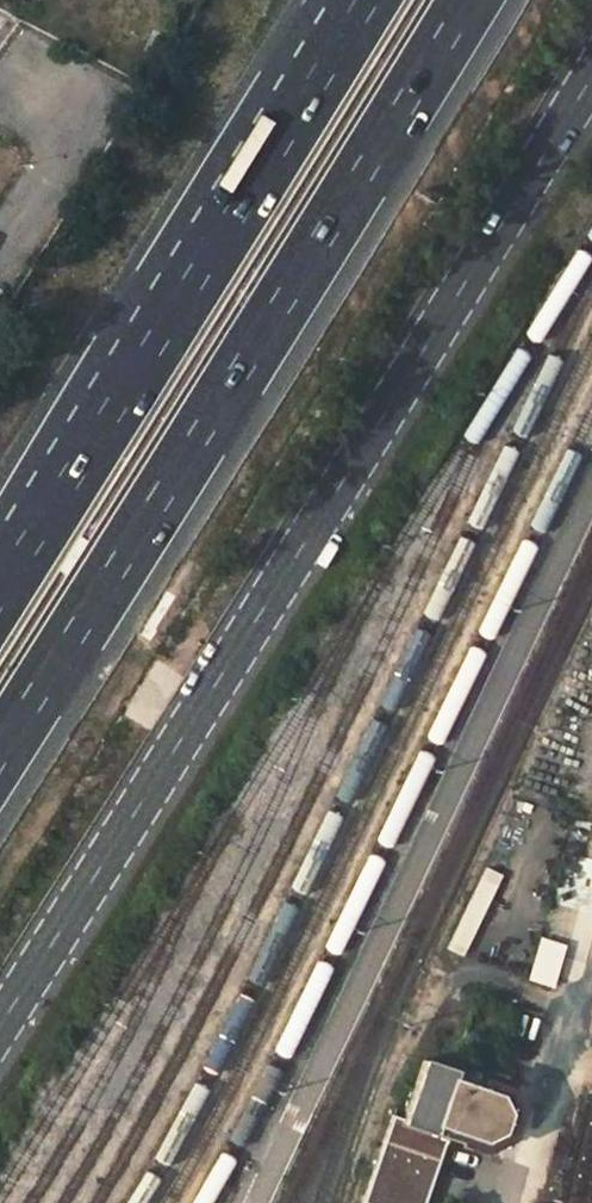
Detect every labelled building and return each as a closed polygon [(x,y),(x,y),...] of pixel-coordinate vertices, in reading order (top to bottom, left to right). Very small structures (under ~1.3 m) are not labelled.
[(552,987),(564,944),(538,937),(526,980),(552,987)] [(509,1042),(502,1059),(518,1065),(524,1048),(509,1042)] [(362,1202),(425,1202),(447,1140),(496,1157),(518,1093),(423,1060),(402,1119),(392,1116),(362,1202)]
